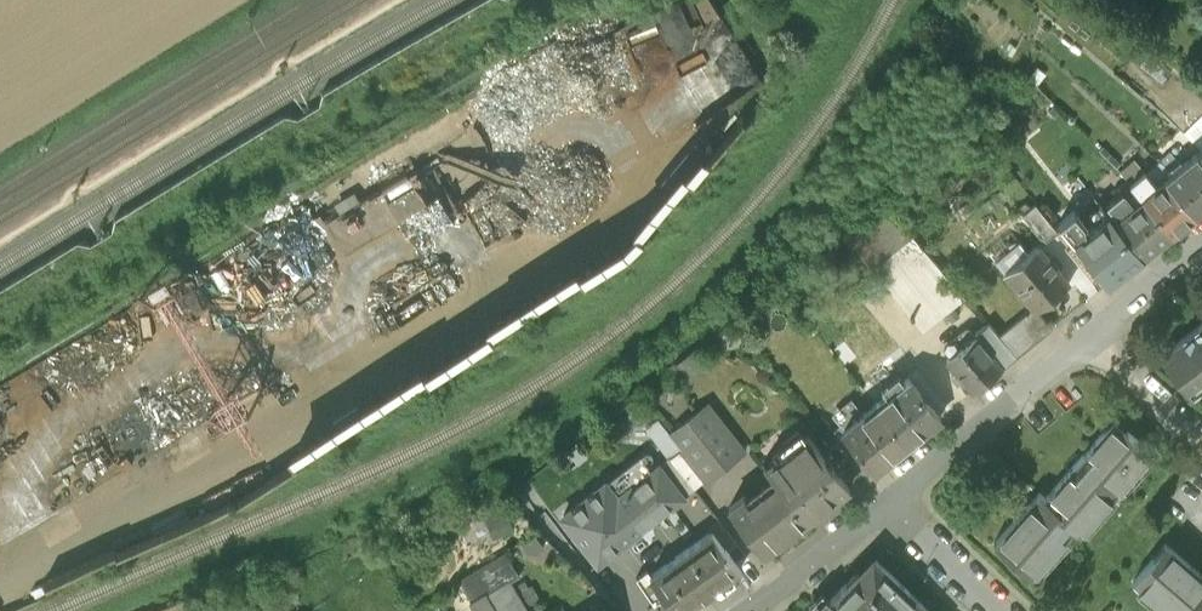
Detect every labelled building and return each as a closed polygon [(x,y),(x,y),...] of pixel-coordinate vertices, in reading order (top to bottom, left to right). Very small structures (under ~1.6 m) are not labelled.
[(668,63),(672,75),(720,54),(696,0),(674,0),(617,25),(628,51),(640,46),(651,71),(668,63)] [(1045,74),(1037,68),(1029,77),(1037,84),(1045,74)] [(1195,153),(1199,158),(1201,155),(1201,107),(1201,106),(1194,112),(1181,100),(1166,115),(1200,149),(1195,153)] [(1165,166),(1171,173),(1182,164),(1170,149),(1158,159),(1165,166)] [(1201,207),(1201,161),(1199,158),(1195,153),(1182,164),(1171,173),(1166,177),(1195,213),(1201,207)] [(1141,166),(1134,157),(1118,170),(1130,182),(1140,175),(1137,171),(1141,166)] [(1166,177),(1171,173),(1165,166),(1158,159),(1146,170),(1157,184),(1166,177)] [(1130,182),(1142,196),(1171,232),(1195,213),(1166,177),(1157,184),(1146,170),(1145,171),(1141,166),(1137,171),(1140,175),(1130,182)] [(406,173),(336,208),(333,203),(307,216),(336,273),(411,236),(399,213),(421,203),(406,173)] [(1142,255),(1171,232),(1142,196),(1133,203),(1122,189),(1106,202),(1117,216),(1113,220),(1142,255)] [(1098,222),(1108,214),(1095,196),(1084,205),(1098,222)] [(841,275),(849,284),(869,266),(923,331),(964,296),(879,197),(839,231),(861,257),(841,275)] [(1044,241),(1058,230),(1036,203),(1022,214),(1044,241)] [(1107,283),(1142,255),(1113,220),(1108,214),(1098,222),(1085,233),(1086,223),(1075,210),(1059,223),(1107,283)] [(1069,284),(1038,245),(1028,253),(1020,244),(995,264),(1033,310),(1035,312),(1036,311),(1069,284)] [(1033,310),(999,338),(1016,357),(1051,328),(1036,311),(1035,312),(1033,310)] [(1160,354),(1162,358),(1165,356),(1175,369),(1172,371),(1190,394),(1192,392),(1191,391),(1201,383),(1201,322),(1160,354)] [(976,335),(977,337),(1003,368),(1016,357),(999,338),(988,325),(976,335)] [(973,392),(1003,368),(977,337),(947,361),(973,392)] [(909,379),(875,406),(907,445),(941,418),(909,379)] [(707,406),(669,436),(681,451),(705,482),(707,484),(745,454),(707,406)] [(875,472),(907,445),(875,406),(843,432),(875,472)] [(1115,420),(1044,498),(1039,494),(1035,498),(996,542),(998,544),(999,542),(1011,552),(1009,554),(1032,575),(1076,527),(1080,531),(1151,453),(1129,432),(1126,435),(1115,425),(1117,422),(1115,420)] [(765,469),(772,478),(807,522),(850,489),(808,436),(765,469)] [(598,566),(705,482),(681,451),(617,502),(605,486),(565,518),(577,533),(575,535),(598,566)] [(763,557),(807,522),(772,478),(728,512),(763,557)] [(707,530),(711,535),(711,534),(727,556),(738,547),(718,522),(707,530)] [(674,610),(688,610),(739,573),(727,556),(711,534),(711,535),(652,580),(651,581),(667,601),(674,610)] [(1166,543),(1134,579),(1171,610),(1201,610),(1201,574),(1166,543)] [(459,580),(477,610),(529,610),(528,609),(515,587),(511,581),(519,575),(504,554),(459,580)] [(819,610),(927,610),(877,563),(850,592),(843,586),(819,610)] [(655,610),(667,601),(651,581),(652,580),(648,575),(637,583),(655,610)] [(525,580),(515,587),(528,609),(541,601),(532,585),(529,587),(525,580)] [(211,610),(233,610),(224,600),(211,610)]
